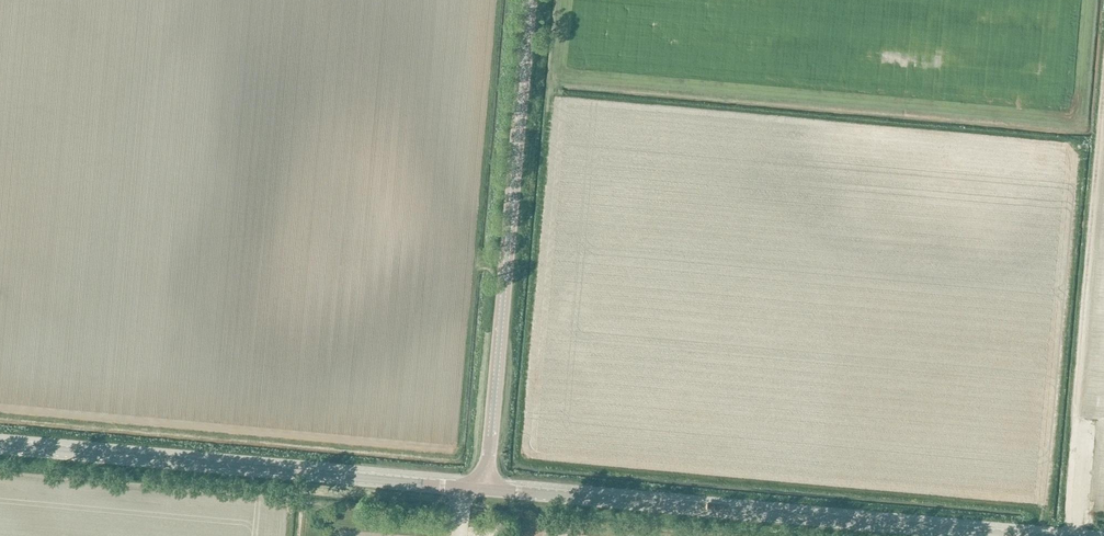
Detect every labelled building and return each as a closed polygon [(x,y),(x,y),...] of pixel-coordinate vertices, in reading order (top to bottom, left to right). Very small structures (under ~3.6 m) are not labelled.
[(1073,425),(1074,436),(1092,435),(1091,422),(1079,423),(1079,424),(1073,425)]
